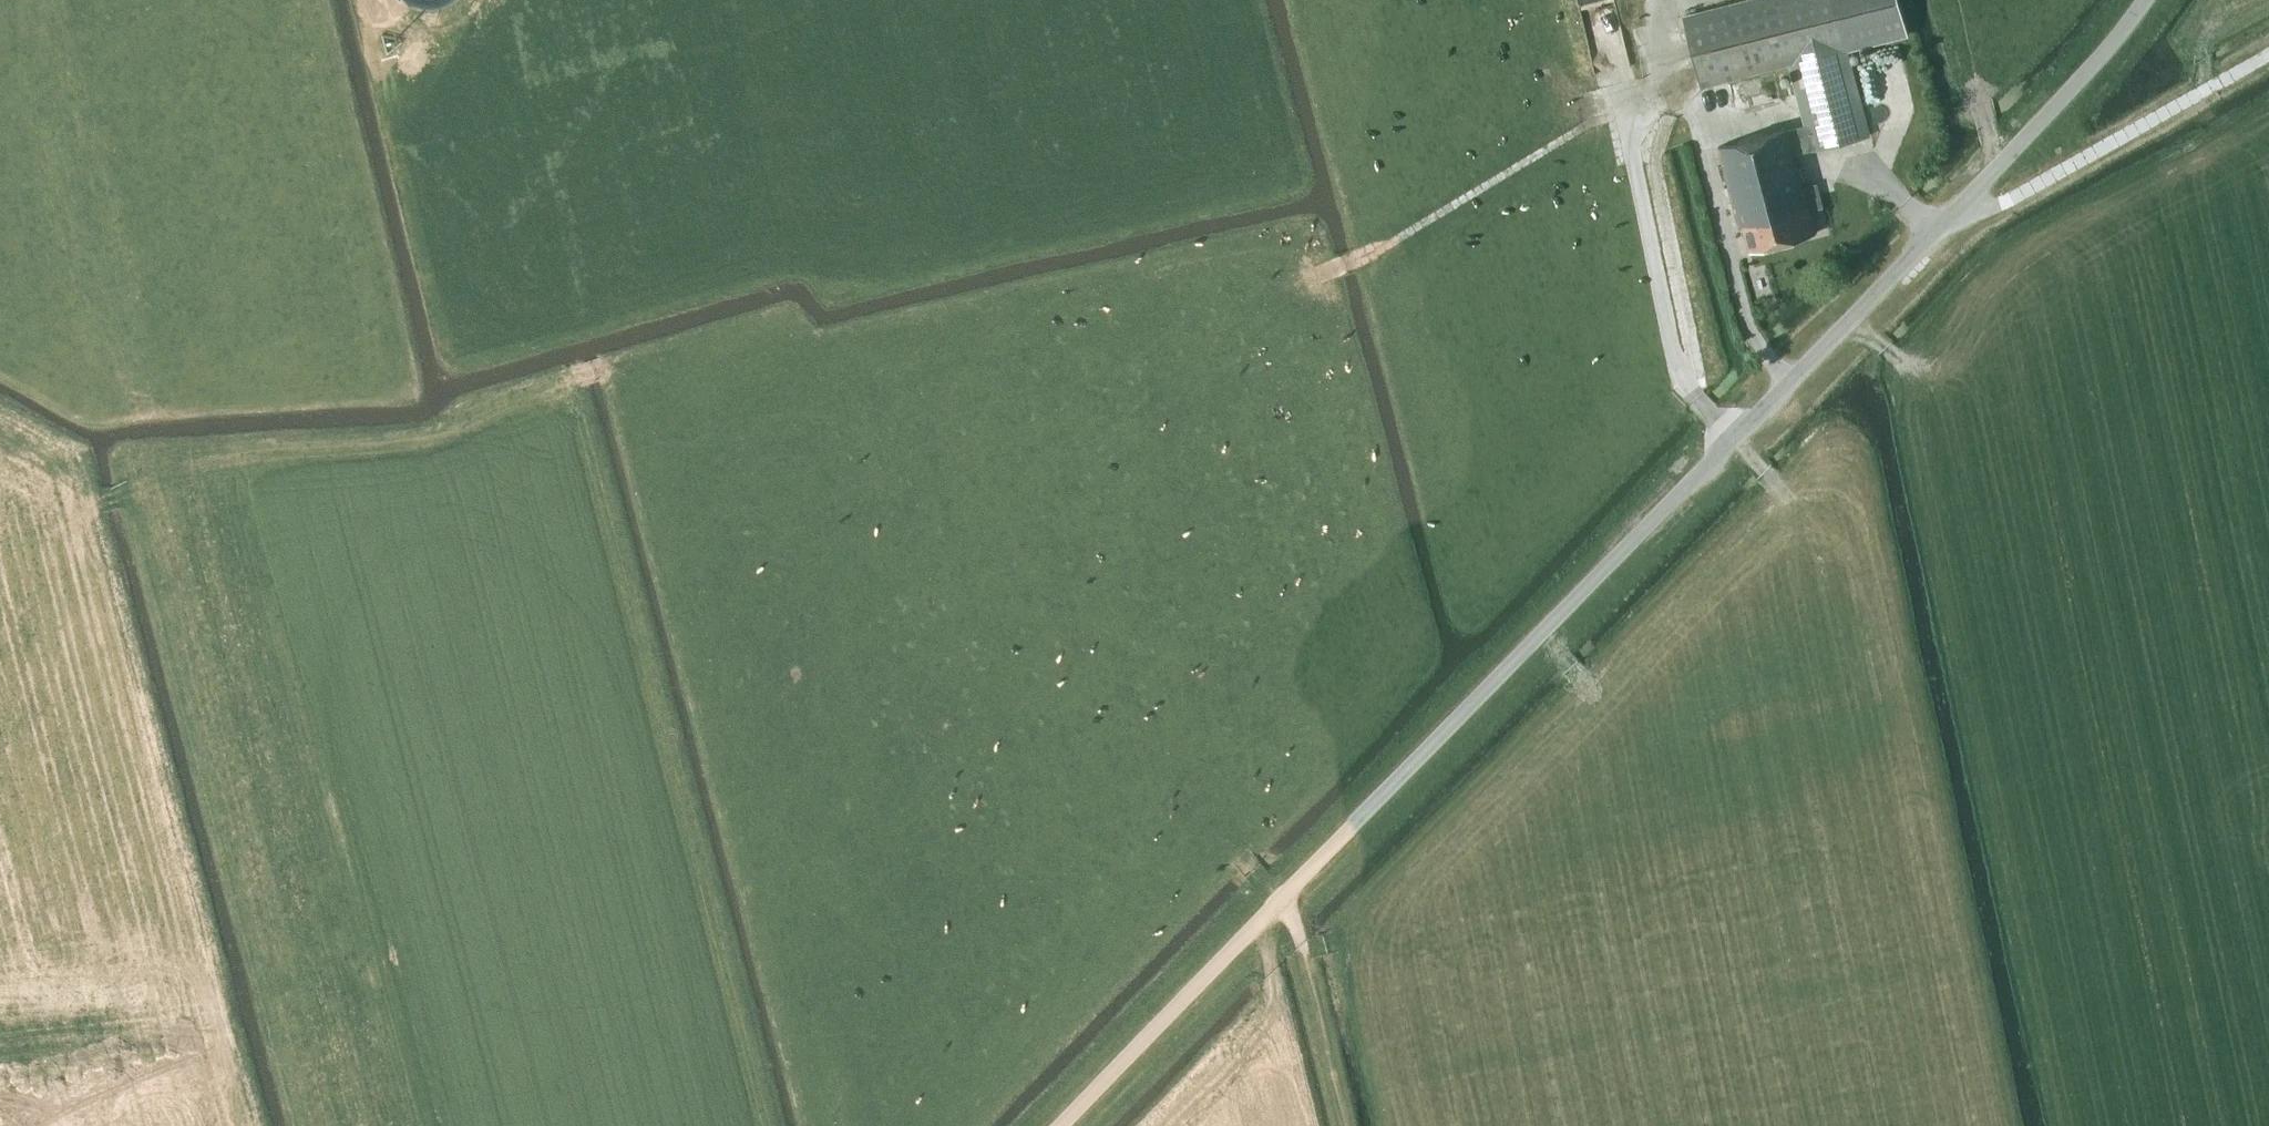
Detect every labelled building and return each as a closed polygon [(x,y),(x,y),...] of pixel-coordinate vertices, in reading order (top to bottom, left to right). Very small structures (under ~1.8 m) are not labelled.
[(1848,50),(1909,34),(1900,0),(1744,0),(1683,16),(1702,87),(1790,65),(1805,125),(1788,129),(1788,128),(1719,146),(1739,225),(1743,224),(1750,250),(1815,233),(1809,211),(1824,207),(1818,182),(1803,187),(1794,154),(1812,150),(1870,135),(1848,50)]
